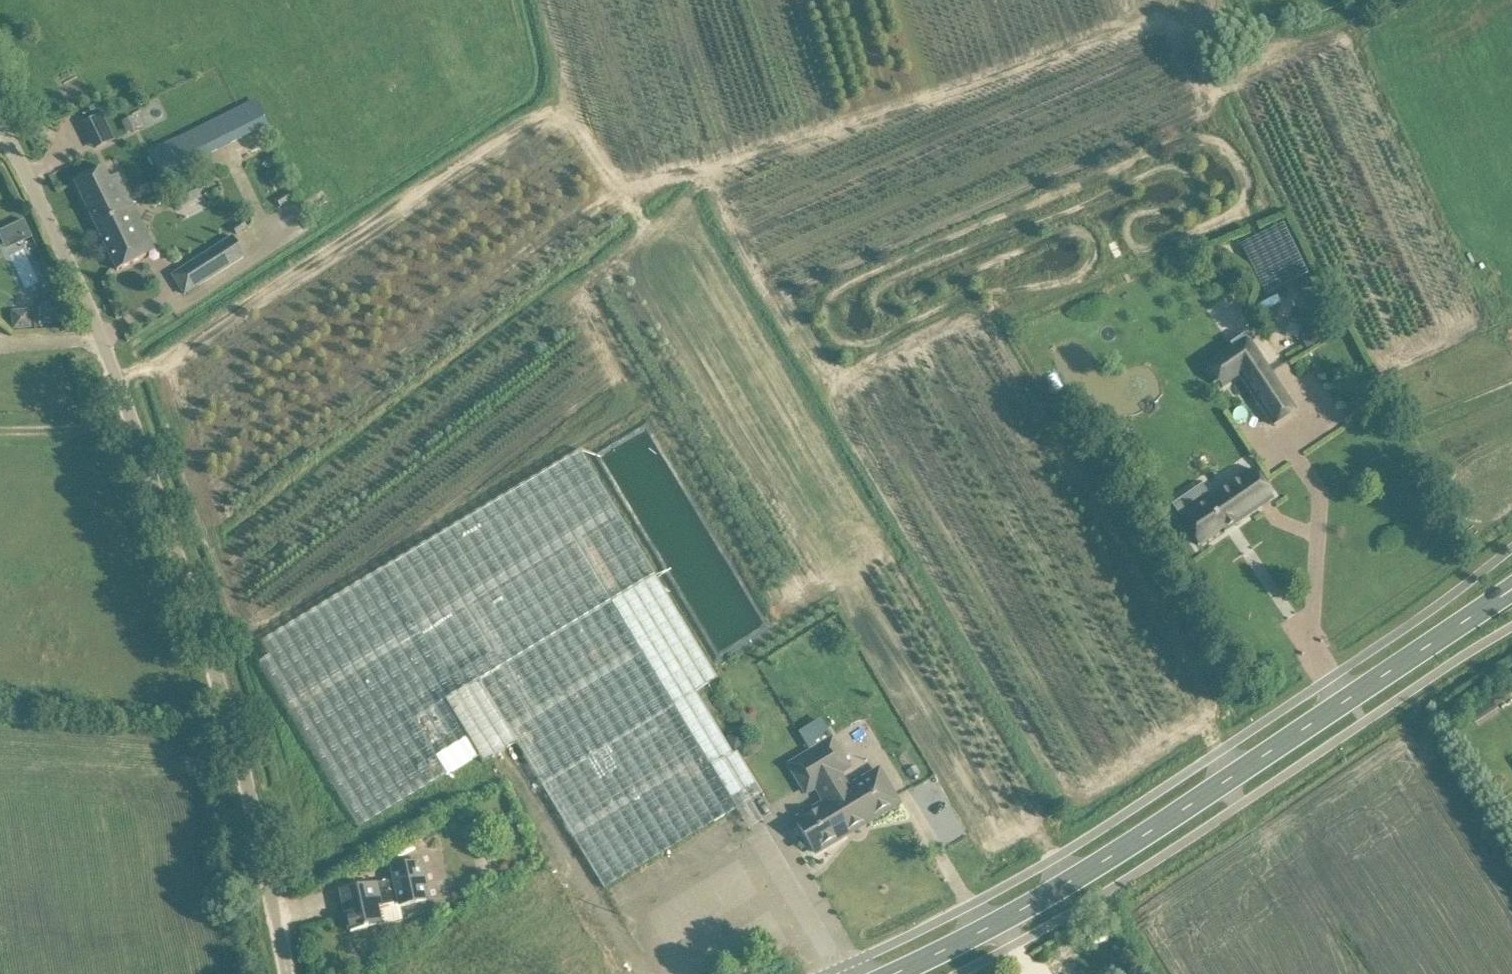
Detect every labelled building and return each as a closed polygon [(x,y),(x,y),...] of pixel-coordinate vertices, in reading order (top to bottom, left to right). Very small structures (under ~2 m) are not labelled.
[(247,167),(240,152),(256,144),(239,109),(150,153),(167,188),(219,162),(226,177),(247,167)] [(103,113),(83,121),(93,149),(114,141),(103,113)] [(138,220),(130,224),(103,167),(74,181),(117,271),(146,257),(142,249),(150,245),(138,220)] [(177,213),(202,200),(195,186),(170,198),(177,213)] [(7,253),(35,240),(25,218),(0,229),(0,238),(7,253)] [(209,276),(244,253),(232,234),(196,257),(209,276)] [(1239,376),(1259,405),(1282,390),(1262,361),(1239,376)] [(717,678),(580,451),(580,450),(524,484),(381,570),(260,644),(268,656),(257,664),(357,832),(477,757),(482,763),(516,743),(604,888),(736,808),(736,809),(762,793),(737,751),(733,754),(695,691),(717,678)] [(1273,499),(1262,483),(1252,468),(1179,518),(1198,545),(1222,529),(1224,532),(1273,499)] [(831,741),(811,753),(856,828),(866,822),(897,803),(878,771),(847,790),(830,761),(840,755),(831,741)] [(856,828),(811,753),(790,765),(806,792),(816,786),(826,803),(795,821),(814,853),(846,834),(856,828)] [(350,932),(370,928),(380,926),(376,908),(394,904),(395,908),(399,907),(402,921),(422,917),(413,876),(341,891),(350,932)]
